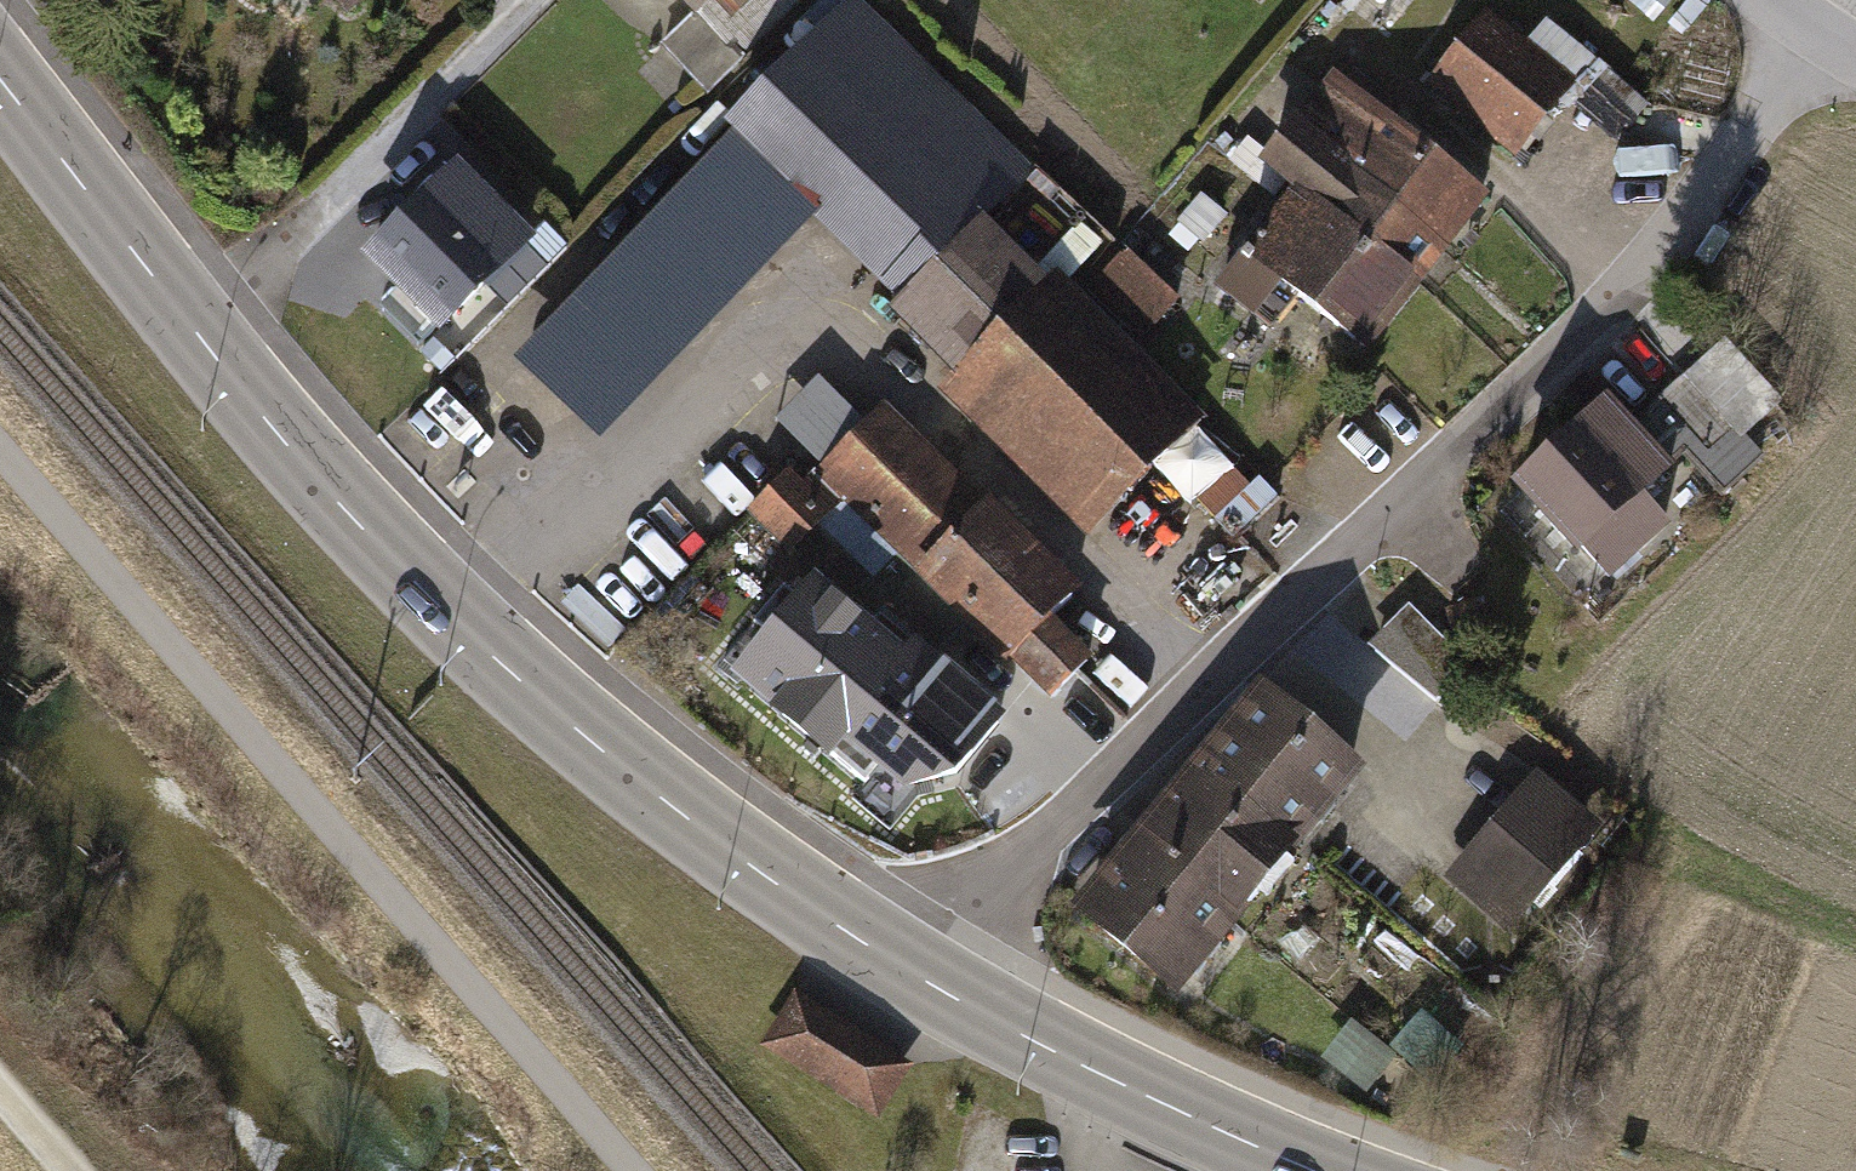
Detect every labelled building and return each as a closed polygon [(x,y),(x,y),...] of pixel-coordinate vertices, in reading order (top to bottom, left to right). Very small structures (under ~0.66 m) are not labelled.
[(356,37),(401,0),(326,0),(356,37)] [(712,47),(760,0),(665,0),(712,47)] [(1662,17),(1677,0),(1642,0),(1662,17)] [(533,362),(591,418),(639,369),(647,377),(785,229),(797,200),(892,286),(971,211),(862,103),(904,60),(852,10),(732,130),(745,145),(533,362)] [(1435,92),(1521,169),(1581,105),(1491,23),(1435,92)] [(1324,151),(1461,269),(1504,219),(1367,102),(1324,151)] [(1292,187),(1430,304),(1461,269),(1324,151),(1292,187)] [(517,251),(445,180),(370,255),(443,327),(517,251)] [(1285,291),(1375,368),(1430,304),(1292,187),(1238,251),(1220,272),(1266,312),(1285,291)] [(1172,301),(1123,255),(1097,283),(1145,328),(1172,301)] [(949,397),(1078,524),(1190,411),(1061,285),(949,397)] [(1664,399),(1720,464),(1806,384),(1751,322),(1664,399)] [(1512,495),(1592,577),(1688,489),(1613,407),(1512,495)] [(1069,597),(884,412),(803,498),(784,479),(753,510),(854,597),(867,583),(892,603),(886,611),(935,655),(971,616),(1049,692),(1085,659),(1046,620),(1069,597)] [(897,658),(815,589),(802,605),(784,590),(756,624),(774,638),(742,676),(824,745),(897,658)] [(1429,714),(1469,671),(1402,610),(1362,653),(1429,714)] [(933,686),(897,658),(824,745),(865,780),(878,764),(904,785),(955,774),(999,722),(942,675),(933,686)] [(1316,863),(1376,790),(1268,701),(1208,774),(1316,863)] [(1254,937),(1316,863),(1208,774),(1146,848),(1254,937)] [(1611,844),(1540,784),(1451,890),(1522,950),(1611,844)] [(1191,1013),(1254,937),(1146,848),(1083,924),(1191,1013)] [(905,1063),(799,996),(768,1044),(874,1112),(905,1063)] [(1359,1103),(1390,1068),(1318,1007),(1287,1042),(1359,1103)]
